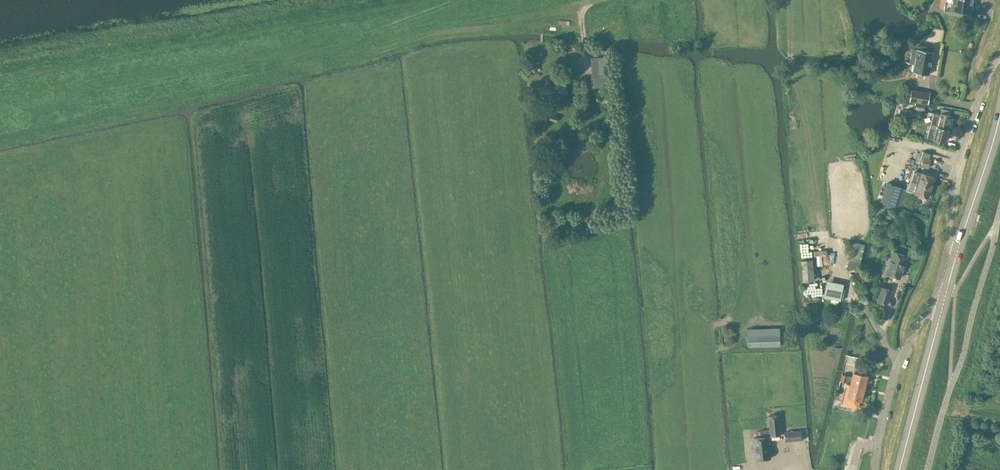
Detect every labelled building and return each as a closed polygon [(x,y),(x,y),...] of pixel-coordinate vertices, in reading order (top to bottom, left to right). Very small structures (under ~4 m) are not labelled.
[(953,8),(973,11),(975,0),(954,0),(953,8)] [(929,70),(930,70),(931,61),(933,51),(917,48),(917,49),(912,49),(910,63),(914,64),(913,72),(917,72),(917,76),(923,78),(923,73),(929,74),(929,70)] [(541,90),(539,81),(531,83),(532,91),(541,90)] [(907,89),(905,99),(910,100),(928,103),(930,93),(917,91),(916,95),(911,94),(912,90),(907,89)] [(933,113),(931,123),(948,128),(952,114),(941,112),(940,114),(933,113)] [(914,132),(923,135),(927,124),(918,121),(914,132)] [(931,124),(928,134),(935,136),(934,137),(945,140),(948,128),(931,123),(931,124)] [(930,167),(932,161),(928,160),(925,158),(923,165),(926,166),(930,167)] [(912,180),(909,189),(916,191),(916,193),(917,193),(929,197),(934,179),(935,176),(936,176),(923,172),(915,169),(912,180)] [(894,206),(895,207),(901,209),(908,190),(901,187),(900,187),(887,183),(881,202),(894,206)] [(908,254),(895,250),(887,273),(901,277),(908,254)] [(815,280),(813,259),(801,260),(803,281),(815,280)] [(876,279),(868,278),(863,297),(872,298),(876,279)] [(843,288),(826,285),(824,298),(840,301),(843,288)] [(893,289),(883,286),(878,300),(888,303),(893,289)] [(780,346),(780,329),(766,329),(759,330),(748,330),(749,347),(780,346)] [(855,366),(850,383),(865,387),(868,375),(862,373),(864,368),(855,366)] [(865,387),(850,383),(847,396),(861,400),(865,387)] [(802,439),(801,430),(784,432),(785,441),(802,439)] [(770,459),(768,436),(753,438),(755,460),(770,459)]
